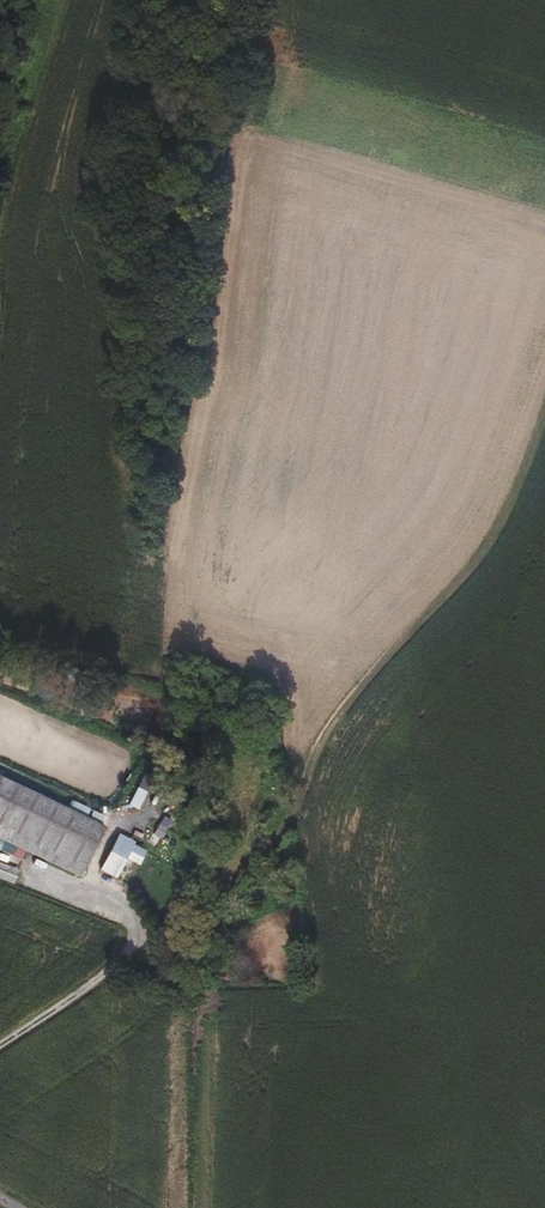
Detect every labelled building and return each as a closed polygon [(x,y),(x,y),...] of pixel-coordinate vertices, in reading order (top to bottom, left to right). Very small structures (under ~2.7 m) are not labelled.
[(0,770),(0,833),(70,868),(95,818),(0,770)] [(132,871),(148,839),(138,834),(122,866),(132,871)] [(0,858),(0,874),(5,876),(9,862),(0,858)]
